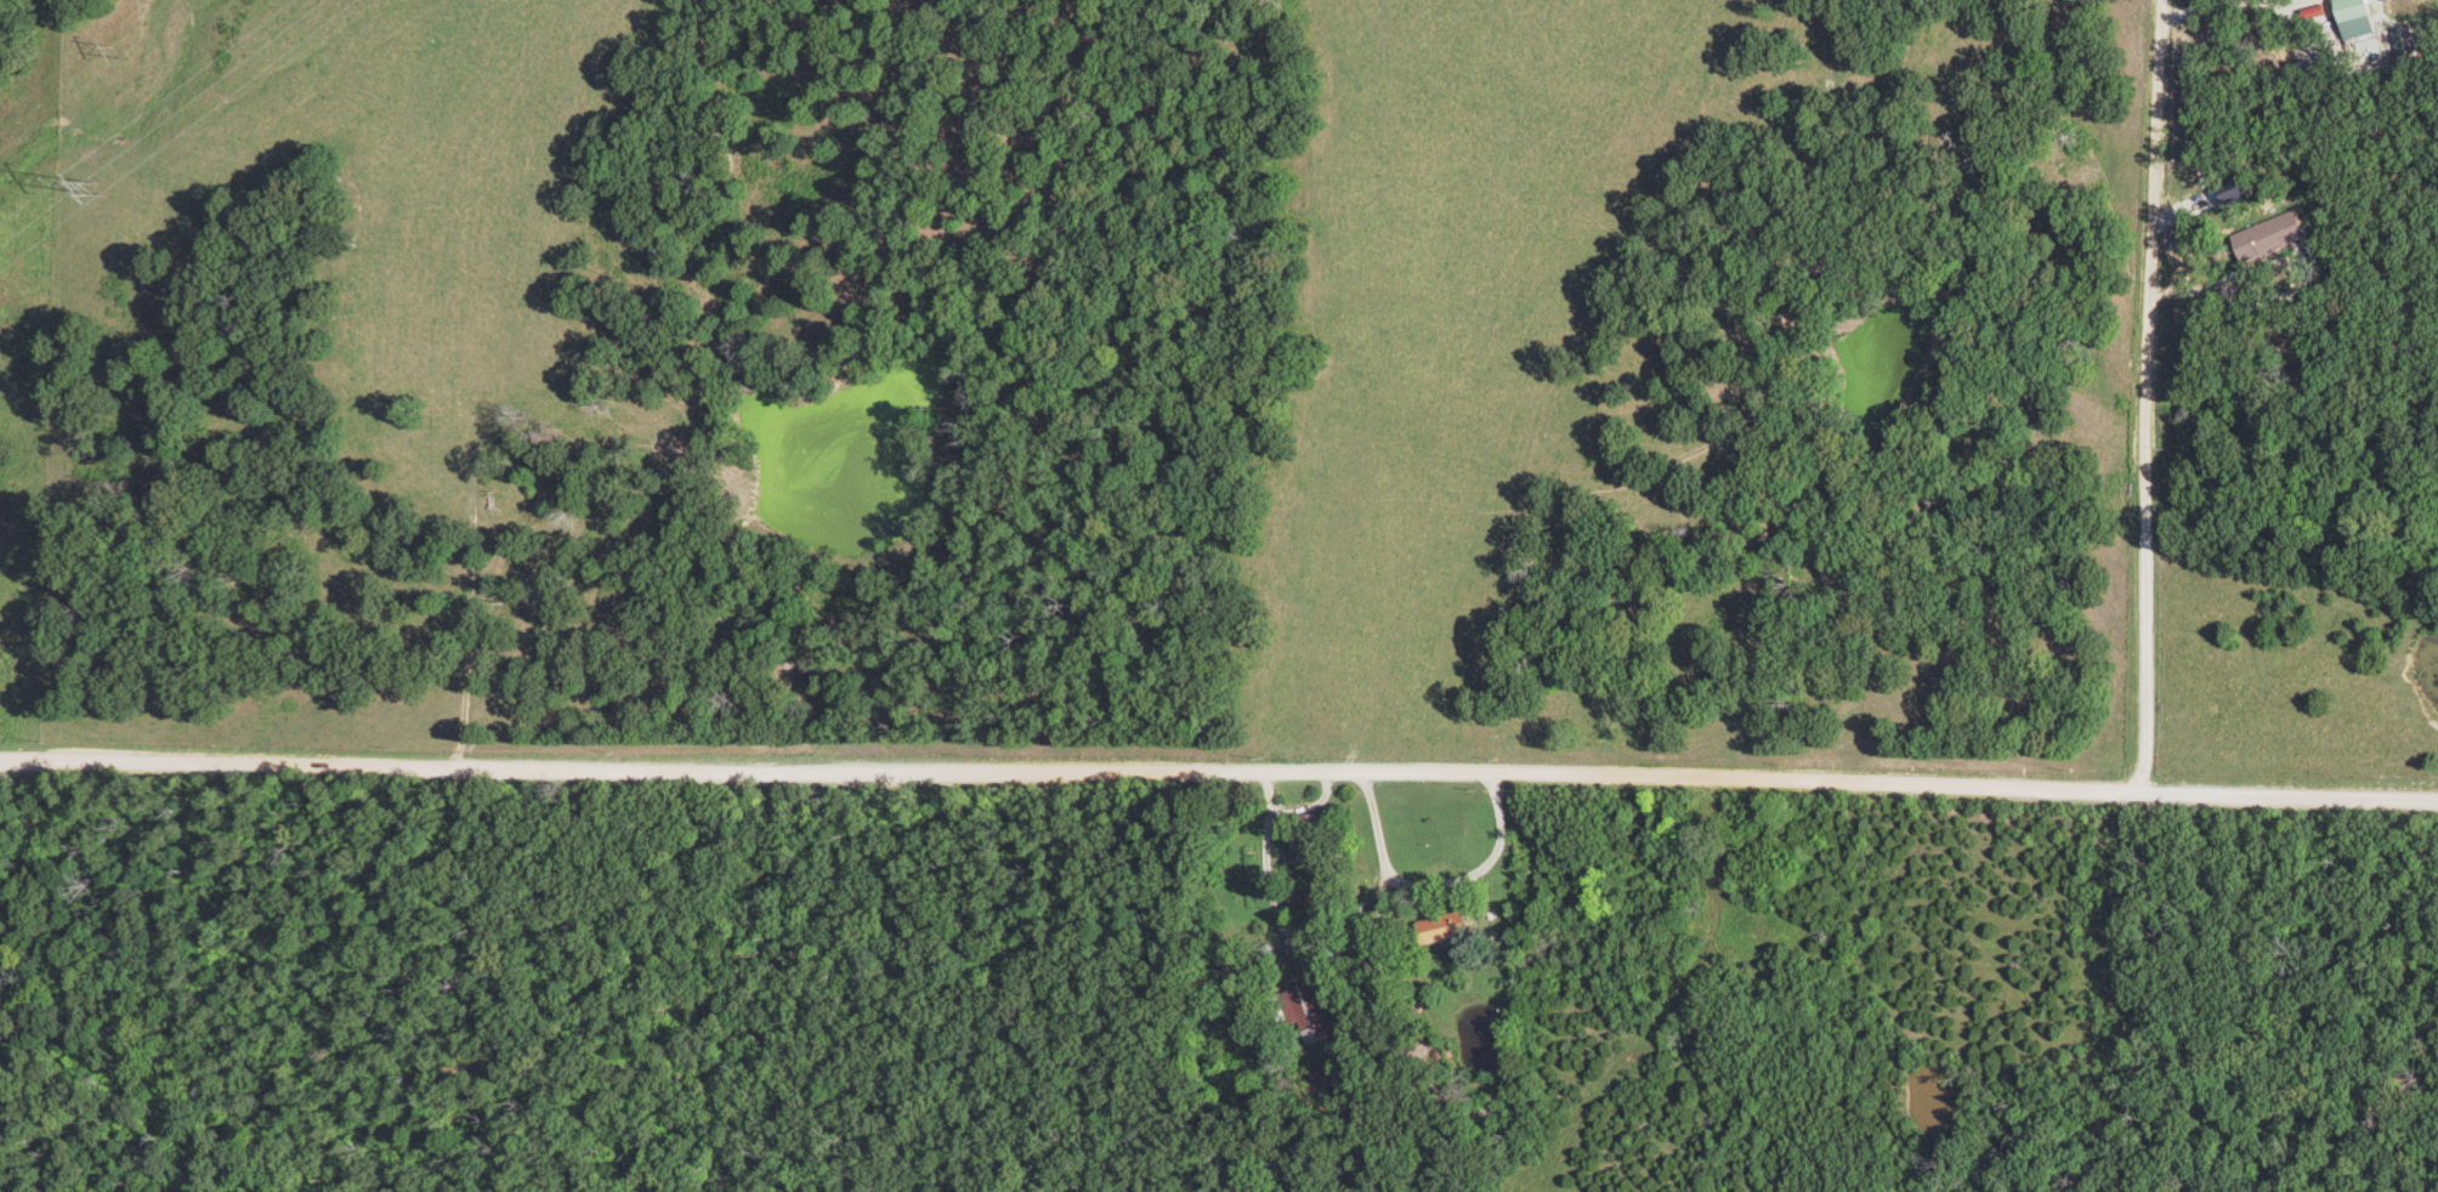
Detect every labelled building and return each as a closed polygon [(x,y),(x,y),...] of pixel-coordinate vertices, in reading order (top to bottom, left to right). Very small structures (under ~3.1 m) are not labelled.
[(2375,32),(2366,0),(2333,0),(2344,41),(2375,32)] [(2241,262),(2307,238),(2297,210),(2231,235),(2241,262)] [(1422,946),(1463,933),(1457,912),(1415,925),(1422,946)]
